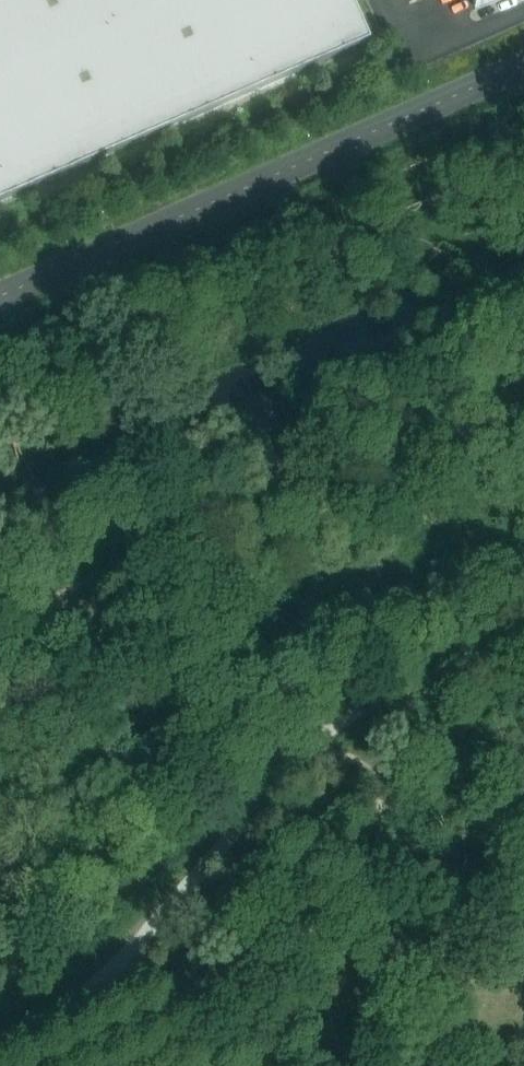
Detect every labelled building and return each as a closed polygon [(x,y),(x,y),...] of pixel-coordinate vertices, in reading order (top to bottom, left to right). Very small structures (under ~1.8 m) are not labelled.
[(370,41),(353,0),(0,0),(0,202),(370,41)] [(496,0),(471,0),(475,9),(496,0)]
